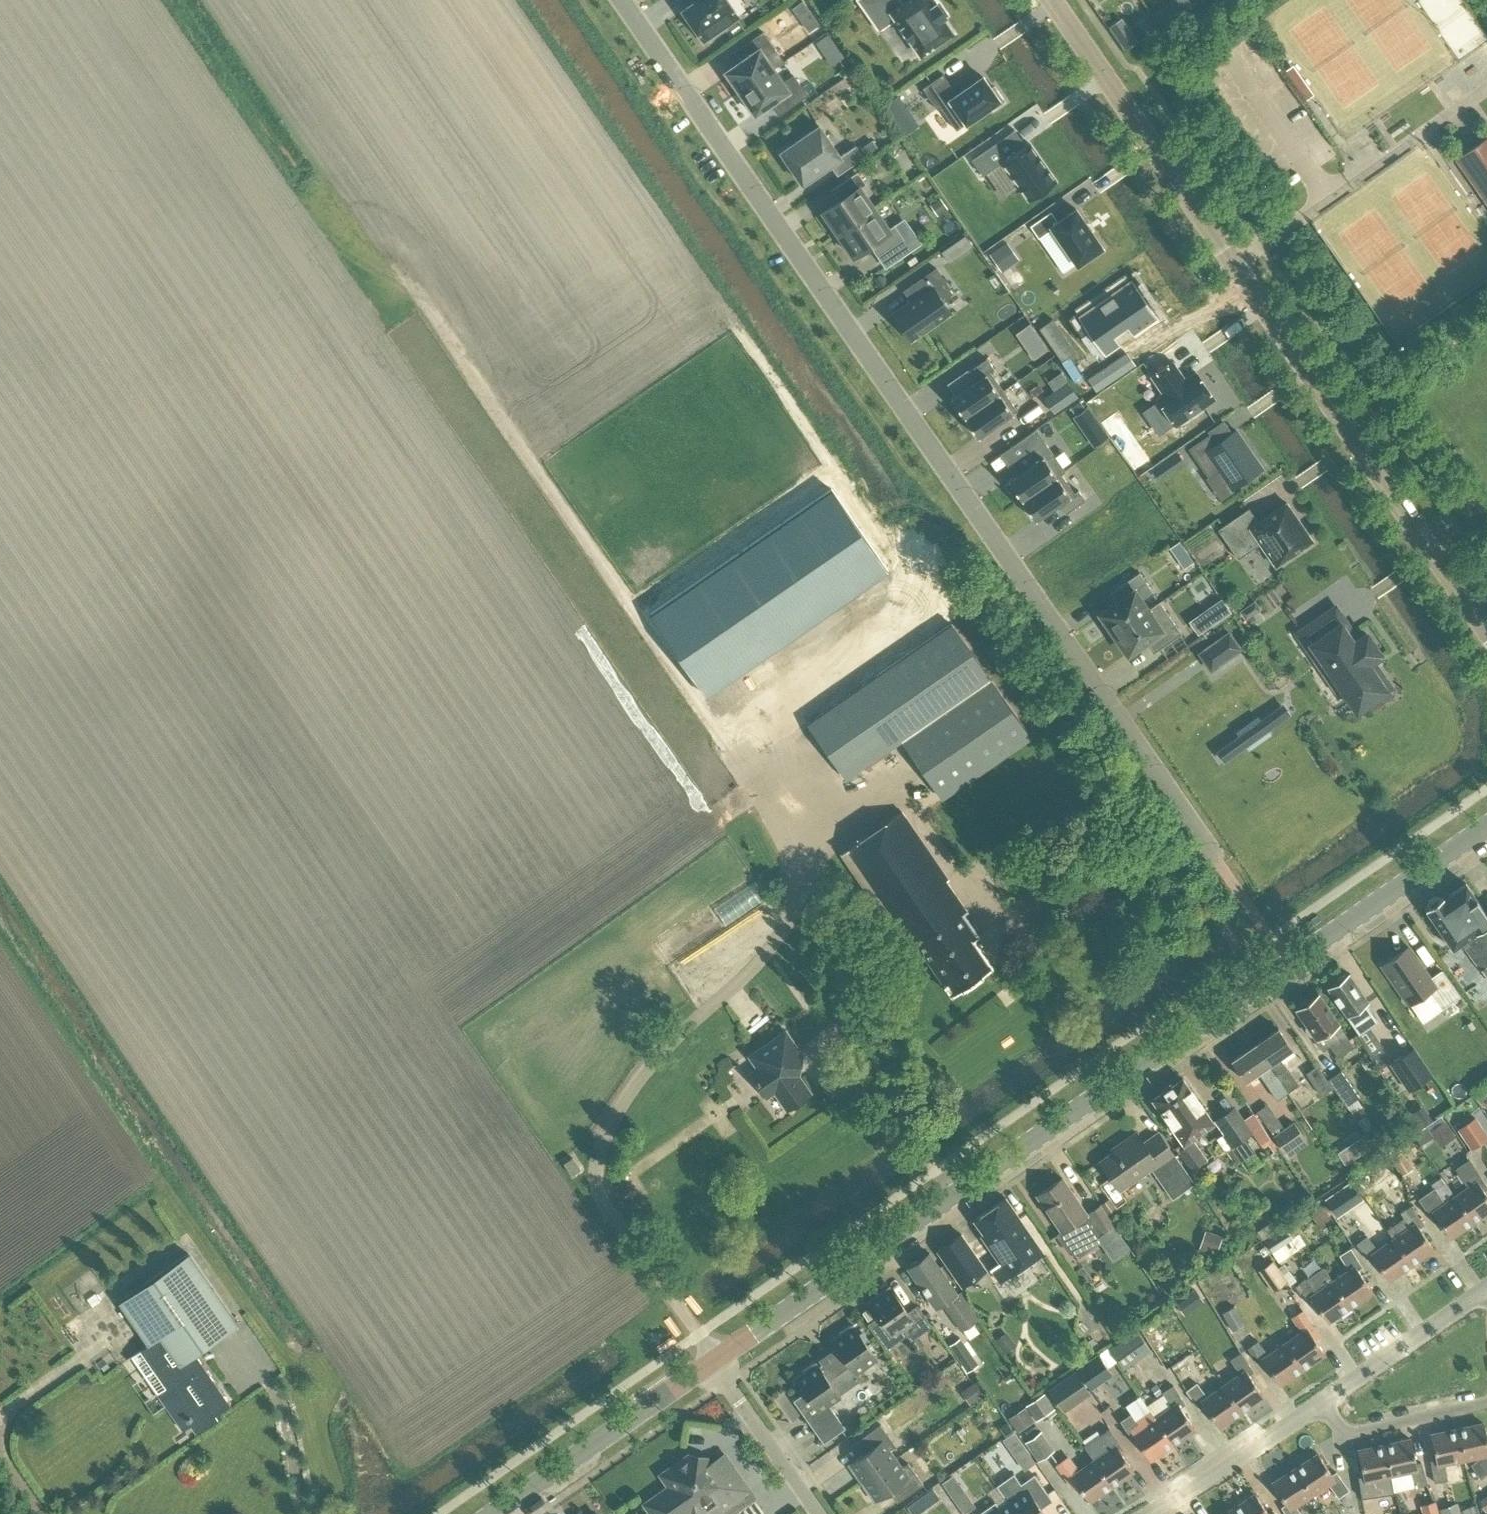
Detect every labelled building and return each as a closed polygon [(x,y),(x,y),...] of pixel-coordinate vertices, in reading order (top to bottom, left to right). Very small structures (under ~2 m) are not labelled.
[(683,9),(704,41),(739,17),(727,0),(696,0),(683,9)] [(822,23),(809,0),(801,0),(796,3),(810,29),(822,23)] [(896,19),(921,55),(952,33),(941,16),(939,17),(933,8),(934,7),(929,0),(908,0),(903,4),(900,0),(858,0),(879,30),(896,19)] [(1188,0),(1176,0),(1171,3),(1178,15),(1192,6),(1188,0)] [(784,11),(767,24),(774,35),(792,22),(784,11)] [(1118,38),(1125,49),(1137,41),(1130,30),(1118,38)] [(725,71),(740,92),(775,69),(766,56),(776,49),(763,31),(739,48),(745,57),(725,71)] [(827,55),(832,64),(842,58),(837,49),(827,55)] [(775,69),(740,92),(755,114),(775,100),(783,112),(807,95),(793,75),(783,82),(775,69)] [(943,73),(922,87),(937,109),(940,106),(956,129),(991,105),(993,109),(1005,101),(994,86),(991,88),(983,76),(967,86),(958,92),(957,93),(943,73)] [(909,130),(922,121),(902,93),(889,102),(909,130)] [(840,155),(819,125),(781,151),(803,183),(830,164),(837,175),(864,156),(855,145),(840,155)] [(1055,180),(1028,141),(1025,143),(1016,149),(1006,135),(971,158),(983,174),(1002,161),(1029,199),(1055,180)] [(1464,152),(1486,184),(1486,136),(1464,152)] [(837,232),(838,233),(875,207),(861,187),(866,183),(858,171),(835,186),(843,198),(823,212),(831,224),(834,222),(840,231),(837,232)] [(1053,209),(1032,223),(1041,235),(1055,226),(1079,260),(1078,261),(1079,262),(1081,261),(1103,246),(1105,245),(1104,243),(1103,243),(1079,208),(1078,206),(1076,207),(1077,208),(1060,219),(1053,209)] [(889,228),(875,207),(838,233),(838,234),(841,232),(846,240),(844,242),(852,255),(873,241),(881,253),(904,238),(894,224),(889,228)] [(974,245),(966,234),(943,250),(951,261),(974,245)] [(1004,243),(989,253),(1001,270),(1016,260),(1004,243)] [(912,284),(919,295),(893,313),(911,339),(951,312),(943,301),(954,293),(936,267),(912,284)] [(1132,278),(1077,316),(1086,328),(1094,323),(1106,340),(1126,327),(1133,336),(1159,318),(1132,278)] [(1064,335),(1052,318),(1039,327),(1050,344),(1064,335)] [(1030,323),(1017,332),(1025,345),(1038,336),(1030,323)] [(1127,352),(1091,378),(1099,390),(1135,365),(1127,352)] [(974,381),(951,397),(964,416),(1003,390),(990,370),(994,368),(987,357),(967,371),(974,381)] [(1196,371),(1185,379),(1172,361),(1151,376),(1161,390),(1163,393),(1157,398),(1176,425),(1214,398),(1196,371)] [(1053,392),(1044,398),(1054,411),(1077,395),(1068,382),(1054,391),(1053,392)] [(1003,390),(964,416),(978,436),(1017,409),(1003,390)] [(1076,415),(1075,415),(1085,429),(1096,422),(1086,407),(1085,408),(1076,415)] [(1209,433),(1188,448),(1209,478),(1218,471),(1231,489),(1262,467),(1236,429),(1216,443),(1209,433)] [(1031,464),(1008,480),(1009,481),(1006,484),(1015,496),(1018,494),(1022,499),(1061,473),(1065,470),(1044,440),(1024,454),(1031,464)] [(1172,466),(1182,460),(1176,451),(1166,458),(1172,466)] [(1061,473),(1022,499),(1035,519),(1058,503),(1065,513),(1085,499),(1078,489),(1074,492),(1061,473)] [(839,487),(656,607),(711,690),(893,570),(839,487)] [(1257,522),(1248,510),(1249,509),(1249,507),(1218,529),(1238,558),(1260,543),(1276,565),(1313,540),(1286,502),(1257,522)] [(1113,632),(1147,609),(1141,599),(1152,591),(1139,572),(1117,587),(1123,597),(1100,613),(1113,632)] [(1113,632),(1128,653),(1151,637),(1159,648),(1181,633),(1159,600),(1147,609),(1113,632)] [(1337,690),(1341,691),(1343,689),(1354,706),(1360,707),(1376,696),(1377,698),(1381,699),(1390,692),(1391,688),(1390,687),(1390,686),(1372,660),(1380,654),(1366,633),(1357,639),(1335,606),(1302,629),(1324,662),(1324,663),(1323,669),(1327,674),(1326,675),(1330,680),(1337,690)] [(1190,621),(1199,634),(1211,626),(1202,612),(1190,621)] [(845,778),(902,741),(941,801),(1031,742),(992,682),(954,626),(808,722),(845,778)] [(1229,632),(1199,652),(1211,669),(1240,648),(1229,632)] [(838,852),(904,954),(919,944),(949,990),(987,965),(969,937),(976,933),(962,911),(967,907),(904,809),(838,852)] [(1479,968),(1486,962),(1486,912),(1467,884),(1446,898),(1444,896),(1443,897),(1436,895),(1429,900),(1429,906),(1425,909),(1454,950),(1462,944),(1479,968)] [(1409,1005),(1429,990),(1442,1009),(1460,996),(1442,970),(1430,978),(1409,947),(1382,966),(1409,1005)] [(1339,981),(1328,989),(1348,1016),(1360,1032),(1376,1021),(1364,1005),(1368,1002),(1349,974),(1345,976),(1344,975),(1338,979),(1339,981)] [(1313,1036),(1316,1039),(1314,1041),(1321,1051),(1331,1045),(1338,1056),(1353,1046),(1338,1024),(1339,1024),(1319,996),(1308,1003),(1305,1001),(1301,1004),(1301,1008),(1298,1010),(1305,1021),(1304,1022),(1306,1025),(1306,1030),(1309,1035),(1313,1036)] [(1269,1065),(1287,1092),(1298,1084),(1279,1058),(1292,1049),(1278,1029),(1255,1045),(1269,1065)] [(767,1097),(774,1092),(786,1109),(811,1092),(790,1063),(803,1054),(786,1030),(757,1050),(766,1062),(750,1072),(767,1097)] [(1255,1045),(1231,1062),(1245,1081),(1258,1072),(1277,1099),(1287,1092),(1269,1065),(1255,1045)] [(1432,1074),(1413,1046),(1389,1063),(1409,1091),(1432,1074)] [(1322,1095),(1333,1088),(1328,1079),(1318,1065),(1306,1073),(1322,1095)] [(1328,1079),(1333,1088),(1346,1106),(1360,1096),(1341,1070),(1328,1079)] [(1180,1150),(1193,1169),(1207,1159),(1192,1137),(1214,1122),(1183,1077),(1153,1098),(1186,1146),(1180,1150)] [(1272,1129),(1283,1122),(1272,1102),(1261,1108),(1272,1129)] [(1235,1107),(1217,1120),(1229,1136),(1219,1143),(1225,1153),(1253,1133),(1235,1107)] [(1444,1144),(1459,1132),(1447,1116),(1432,1128),(1444,1144)] [(1457,1128),(1471,1149),(1486,1138),(1486,1134),(1475,1116),(1457,1128)] [(1269,1134),(1281,1151),(1302,1136),(1290,1119),(1269,1134)] [(1152,1168),(1172,1197),(1193,1183),(1158,1133),(1143,1143),(1136,1133),(1122,1142),(1124,1145),(1100,1161),(1120,1189),(1152,1168)] [(1349,1160),(1367,1148),(1361,1138),(1342,1150),(1349,1160)] [(1392,1159),(1402,1175),(1415,1167),(1404,1151),(1392,1159)] [(572,1174),(581,1169),(573,1157),(564,1163),(572,1174)] [(1455,1197),(1472,1221),(1486,1211),(1486,1195),(1481,1185),(1484,1183),(1471,1162),(1458,1171),(1469,1188),(1455,1197)] [(1068,1224),(1075,1234),(1095,1219),(1102,1229),(1112,1222),(1097,1202),(1084,1211),(1060,1175),(1034,1193),(1060,1229),(1068,1224)] [(1361,1197),(1351,1182),(1326,1199),(1336,1214),(1361,1197)] [(1435,1189),(1420,1199),(1434,1218),(1436,1217),(1450,1236),(1472,1221),(1455,1197),(1445,1204),(1435,1189)] [(1100,1202),(1107,1212),(1115,1206),(1108,1196),(1100,1202)] [(1043,1251),(1005,1197),(974,1219),(984,1233),(981,1235),(999,1262),(990,1268),(999,1282),(1043,1251)] [(1394,1239),(1411,1263),(1433,1248),(1420,1228),(1424,1225),(1412,1206),(1401,1212),(1411,1228),(1394,1239)] [(1310,1216),(1320,1229),(1330,1222),(1321,1208),(1310,1216)] [(1262,1239),(1270,1250),(1288,1238),(1281,1227),(1262,1239)] [(1223,1247),(1225,1231),(1207,1229),(1205,1245),(1223,1247)] [(986,1268),(961,1234),(937,1251),(962,1285),(986,1268)] [(1375,1259),(1389,1279),(1411,1263),(1394,1239),(1378,1251),(1367,1236),(1357,1243),(1371,1261),(1375,1259)] [(1333,1281),(1350,1305),(1372,1290),(1358,1270),(1362,1267),(1351,1249),(1341,1255),(1350,1269),(1333,1281)] [(188,1252),(119,1301),(148,1343),(127,1358),(127,1359),(132,1356),(145,1375),(154,1369),(171,1395),(163,1400),(183,1429),(191,1424),(197,1432),(213,1420),(218,1417),(215,1413),(231,1402),(196,1352),(238,1324),(188,1252)] [(929,1252),(908,1267),(934,1305),(941,1300),(962,1329),(978,1318),(958,1289),(956,1290),(929,1252)] [(1261,1269),(1273,1286),(1285,1277),(1273,1260),(1261,1269)] [(1313,1301),(1327,1321),(1350,1305),(1333,1281),(1317,1293),(1305,1278),(1296,1285),(1310,1303),(1313,1301)] [(914,1320),(889,1285),(875,1295),(877,1297),(870,1302),(881,1319),(870,1327),(885,1349),(907,1334),(902,1328),(914,1320)] [(1223,1312),(1232,1331),(1245,1324),(1236,1305),(1223,1312)] [(1285,1344),(1302,1368),(1324,1352),(1310,1332),(1314,1329),(1302,1310),(1292,1317),(1302,1332),(1285,1344)] [(851,1325),(839,1333),(840,1335),(833,1340),(841,1352),(819,1367),(816,1362),(815,1362),(815,1363),(802,1371),(803,1373),(796,1378),(808,1395),(796,1403),(824,1442),(845,1427),(829,1404),(840,1396),(829,1380),(850,1365),(856,1373),(877,1359),(852,1324),(851,1324),(851,1325)] [(1137,1326),(1109,1345),(1123,1367),(1151,1348),(1137,1326)] [(994,1339),(1004,1353),(1015,1345),(1005,1331),(994,1339)] [(941,1335),(929,1344),(941,1361),(953,1352),(941,1335)] [(981,1365),(963,1336),(951,1344),(969,1372),(981,1365)] [(1265,1363),(1279,1383),(1302,1368),(1285,1344),(1269,1355),(1258,1341),(1248,1348),(1261,1366),(1265,1363)] [(1098,1353),(1076,1368),(1092,1389),(1113,1374),(1098,1353)] [(1224,1386),(1241,1410),(1263,1395),(1249,1374),(1253,1371),(1241,1353),(1231,1359),(1240,1375),(1224,1386)] [(1047,1390),(1063,1413),(1090,1394),(1074,1371),(1047,1390)] [(1118,1415),(1138,1401),(1117,1372),(1097,1386),(1118,1415)] [(977,1379),(965,1387),(974,1400),(986,1392),(977,1379)] [(1204,1405),(1218,1426),(1241,1410),(1224,1386),(1207,1398),(1197,1383),(1187,1391),(1200,1408),(1204,1405)] [(1156,1418),(1172,1443),(1195,1427),(1181,1407),(1185,1404),(1173,1385),(1163,1392),(1172,1407),(1156,1418)] [(1045,1393),(1026,1406),(1037,1422),(1056,1409),(1045,1393)] [(1136,1438),(1150,1458),(1172,1443),(1156,1418),(1139,1430),(1129,1416),(1119,1423),(1132,1441),(1136,1438)] [(1463,1457),(1483,1453),(1486,1458),(1486,1439),(1484,1422),(1457,1428),(1463,1457)] [(861,1482),(896,1458),(889,1449),(896,1445),(881,1424),(858,1440),(866,1451),(850,1463),(854,1468),(852,1469),(861,1482)] [(1038,1427),(1021,1438),(1034,1458),(1051,1447),(1038,1427)] [(1094,1461),(1111,1485),(1133,1469),(1119,1449),(1124,1446),(1112,1427),(1110,1428),(1109,1428),(1085,1444),(1094,1457),(1109,1447),(1111,1449),(1094,1461)] [(1430,1459),(1434,1481),(1446,1478),(1443,1461),(1463,1457),(1457,1428),(1430,1434),(1435,1458),(1430,1459)] [(1013,1432),(1004,1439),(1013,1452),(1022,1445),(1013,1432)] [(1385,1443),(1391,1472),(1410,1468),(1415,1485),(1426,1482),(1421,1461),(1416,1462),(1411,1438),(1385,1443)] [(1391,1472),(1385,1443),(1358,1449),(1363,1473),(1358,1474),(1361,1496),(1393,1491),(1391,1472)] [(755,1498),(747,1503),(741,1495),(749,1489),(726,1456),(712,1466),(706,1457),(700,1461),(693,1460),(689,1454),(667,1470),(665,1480),(669,1486),(645,1503),(652,1513),(679,1513),(681,1503),(695,1505),(701,1513),(702,1513),(715,1505),(721,1513),(767,1513),(755,1498)] [(1295,1469),(1311,1493),(1328,1482),(1339,1497),(1348,1490),(1335,1472),(1331,1474),(1318,1454),(1295,1469)] [(892,1488),(901,1500),(923,1484),(908,1462),(902,1467),(896,1458),(861,1482),(870,1496),(872,1494),(876,1499),(892,1488)] [(1075,1480),(1089,1500),(1111,1485),(1094,1461),(1078,1472),(1067,1458),(1057,1465),(1071,1483),(1075,1480)] [(1286,1513),(1300,1513),(1294,1504),(1311,1493),(1295,1469),(1273,1483),(1286,1503),(1281,1506),(1286,1513)] [(1018,1513),(1045,1513),(1038,1505),(1050,1496),(1034,1474),(1020,1484),(1013,1473),(996,1484),(1018,1513)] [(996,1484),(1008,1502),(1000,1507),(995,1501),(977,1513),(1018,1513),(996,1484)] [(938,1486),(910,1500),(916,1511),(944,1498),(938,1486)] [(964,1492),(955,1498),(964,1511),(973,1504),(964,1492)] [(1482,1511),(1486,1508),(1486,1492),(1475,1500),(1476,1501),(1482,1511)] [(1236,1513),(1269,1513),(1256,1494),(1233,1509),(1236,1513)] [(1413,1513),(1438,1513),(1433,1497),(1417,1501),(1420,1512),(1413,1513)] [(1442,1513),(1480,1513),(1476,1501),(1460,1507),(1457,1499),(1439,1506),(1442,1513)]
